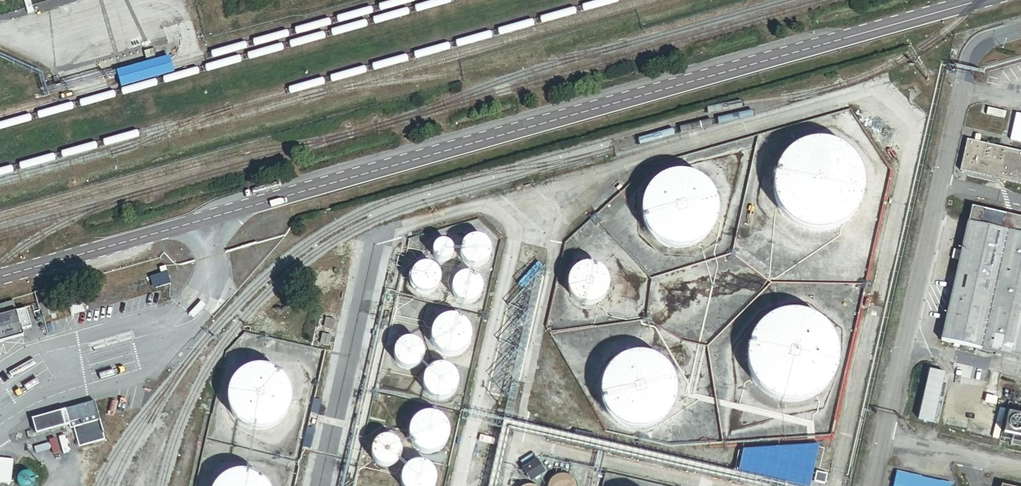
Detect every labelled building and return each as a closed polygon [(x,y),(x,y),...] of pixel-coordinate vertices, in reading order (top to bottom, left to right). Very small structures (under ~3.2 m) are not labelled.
[(154,65),(150,51),(142,53),(146,68),(154,65)] [(980,145),(981,137),(976,136),(974,144),(966,142),(959,173),(1020,186),(1020,153),(980,145)] [(856,204),(858,198),(859,193),(859,187),(859,182),(858,176),(856,171),(854,166),(851,161),(847,157),(843,153),(839,149),(834,146),(829,144),(823,143),(818,142),(812,142),(807,143),(801,144),(796,146),(791,149),(786,152),(782,156),(779,160),(776,165),(773,170),(771,175),(770,181),(770,186),(770,192),(771,198),(773,203),(775,208),(778,213),(782,217),(786,221),(790,224),(795,227),(800,229),(806,231),(811,231),(817,231),(823,231),(828,229),(833,227),(838,225),(843,222),(847,218),(851,213),(854,209),(856,204)] [(713,222),(714,217),(714,212),(714,207),(713,203),(712,198),(710,194),(707,190),(704,186),(701,183),(697,180),(693,178),(688,176),(684,175),(679,174),(675,174),(670,175),(665,176),(661,178),(657,180),(653,183),(649,186),(646,189),(644,193),(642,198),(640,202),(639,207),(639,211),(639,216),(640,221),(641,225),(643,230),(646,234),(649,237),(652,241),(656,243),(660,246),(665,248),(669,249),(674,249),(679,250),(683,249),(688,248),(692,246),(696,244),(700,241),(704,238),(707,234),(709,230),(712,226),(713,222)] [(968,208),(939,342),(1020,360),(1020,353),(1020,220),(968,208)] [(488,254),(488,252),(488,251),(487,249),(486,247),(485,245),(484,244),(483,242),(481,241),(480,240),(478,240),(476,239),(474,239),(472,239),(470,239),(469,240),(467,240),(465,241),(464,242),(462,244),(461,245),(460,247),(459,248),(459,250),(458,252),(458,254),(458,256),(459,258),(459,259),(460,261),(461,263),(462,264),(463,266),(465,267),(467,268),(468,268),(470,269),(472,269),(474,269),(476,269),(478,268),(479,268),(481,267),(483,266),(484,264),(485,263),(486,262),(487,260),(488,258),(488,256),(488,254)] [(449,256),(449,253),(449,251),(448,249),(446,247),(444,245),(442,244),(439,244),(437,244),(435,245),(433,247),(431,248),(430,251),(429,253),(430,256),(430,258),(432,260),(434,262),(436,263),(438,264),(441,264),(443,263),(445,262),(447,260),(448,258),(449,256)] [(606,289),(606,287),(606,284),(605,281),(604,279),(603,277),(602,275),(600,272),(599,271),(596,269),(594,268),(592,267),(589,266),(587,266),(584,266),(582,266),(579,267),(577,268),(574,269),(572,270),(570,272),(569,274),(567,276),(566,279),(565,281),(565,284),(565,286),(565,289),(565,291),(566,294),(567,296),(569,298),(570,300),(572,302),(574,304),(576,305),(579,306),(581,306),(584,307),(586,307),(589,307),(591,306),(594,305),(596,304),(598,302),(600,300),(602,299),(603,296),(604,294),(605,292),(606,289)] [(437,282),(437,280),(437,278),(436,276),(436,275),(435,273),(434,272),(432,270),(431,269),(429,268),(427,268),(425,267),(424,267),(422,267),(420,267),(418,267),(416,268),(414,269),(413,270),(411,271),(410,273),(409,274),(408,276),(408,278),(407,280),(407,282),(407,284),(408,286),(408,287),(409,289),(410,291),(411,292),(413,293),(414,294),(416,295),(418,296),(419,297),(421,297),(423,297),(425,297),(427,296),(429,296),(430,295),(432,294),(433,292),(435,291),(436,289),(436,288),(437,286),(437,284),(437,282)] [(478,291),(478,289),(478,287),(477,285),(476,283),(475,282),(474,280),(473,279),(471,278),(470,277),(468,276),(466,276),(464,275),(462,275),(460,276),(459,276),(457,277),(455,278),(454,279),(452,280),(451,282),(450,283),(449,285),(448,287),(448,288),(448,290),(448,292),(448,294),(449,296),(450,298),(451,299),(452,301),(453,302),(455,303),(457,304),(458,305),(460,305),(462,306),(464,306),(466,305),(468,305),(469,304),(471,303),(473,302),(474,301),(475,300),(476,298),(477,296),(478,294),(478,292),(478,291)] [(0,307),(0,314),(13,310),(11,304),(0,307)] [(0,317),(0,344),(21,338),(19,331),(28,328),(23,310),(0,317)] [(833,377),(834,372),(835,366),(836,361),(835,355),(834,349),(833,344),(831,339),(827,334),(824,330),(820,326),(815,322),(811,320),(805,318),(800,316),(794,315),(789,315),(783,316),(778,317),(772,319),(767,322),(763,325),(759,329),(755,333),(752,338),(750,343),(748,349),(747,354),(746,360),(747,365),(748,371),(749,376),(752,381),(755,386),(758,390),(762,394),(767,398),(772,400),(777,402),(782,404),(788,405),(793,405),(799,404),(805,403),(810,401),(815,398),(819,395),(823,391),(827,387),(830,382),(833,377)] [(468,339),(468,337),(468,334),(468,332),(467,329),(466,327),(464,325),(463,323),(461,321),(459,319),(457,318),(454,317),(452,317),(449,316),(447,316),(444,316),(442,317),(439,318),(437,319),(435,321),(433,323),(431,324),(430,327),(429,329),(428,331),(427,334),(427,336),(427,339),(428,342),(429,344),(430,346),(431,348),(433,350),(434,352),(437,354),(439,355),(441,356),(444,357),(446,357),(449,357),(451,357),(454,356),(456,355),(459,354),(461,353),(463,351),(464,349),(466,347),(467,344),(467,342),(468,339)] [(324,319),(323,329),(331,330),(332,320),(324,319)] [(330,336),(322,335),(321,345),(329,346),(330,336)] [(421,356),(420,354),(420,352),(420,350),(419,348),(418,347),(416,345),(415,344),(414,343),(412,342),(410,341),(408,341),(406,340),(405,340),(403,340),(401,341),(399,342),(397,342),(396,344),(395,345),(393,346),(392,348),(391,350),(391,351),(390,353),(390,355),(390,357),(391,359),(391,361),(392,362),(393,364),(394,366),(396,367),(397,368),(399,369),(401,370),(402,370),(404,370),(406,370),(408,370),(410,370),(412,369),(413,368),(415,367),(416,366),(418,364),(419,363),(419,361),(420,359),(420,358),(421,356)] [(673,402),(674,397),(674,393),(674,388),(673,383),(672,379),(670,374),(667,370),(664,367),(661,363),(657,361),(653,358),(648,357),(644,355),(639,355),(634,355),(630,355),(625,356),(621,358),(617,360),(613,363),(609,366),(606,370),(604,374),(602,378),(600,383),(599,387),(599,392),(599,397),(600,401),(601,406),(603,410),(606,414),(609,418),(612,421),(616,424),(620,426),(624,428),(629,429),(634,430),(639,430),(643,429),(648,428),(652,427),(656,424),(660,422),(664,418),(667,415),(669,411),(671,407),(673,402)] [(454,387),(454,384),(454,382),(454,380),(453,378),(452,376),(451,374),(450,372),(448,371),(446,369),(444,368),(442,368),(440,367),(438,367),(436,367),(434,367),(431,367),(429,368),(428,369),(426,371),(424,372),(423,374),(421,376),(420,378),(420,380),(419,382),(419,384),(419,386),(420,388),(420,390),(421,392),(423,394),(424,396),(425,398),(427,399),(429,400),(431,401),(433,401),(436,402),(438,402),(440,401),(442,401),(444,400),(446,399),(448,398),(449,396),(451,395),(452,393),(453,391),(454,389),(454,387)] [(286,412),(287,408),(288,404),(288,400),(288,396),(287,392),(286,389),(284,385),(282,382),(280,379),(277,376),(273,373),(270,372),(267,370),(263,369),(259,369),(255,369),(251,369),(247,370),(243,371),(240,373),(237,375),(234,378),(231,381),(229,384),(227,388),(226,392),(225,396),(225,400),(225,404),(226,407),(227,411),(229,415),(231,418),(233,421),(236,424),(240,426),(243,428),(247,430),(250,431),(254,431),(258,431),(262,431),(266,430),(270,428),(273,426),(276,424),(279,422),(282,419),(284,415),(286,412)] [(945,372),(931,369),(919,418),(933,421),(945,372)] [(95,401),(31,418),(35,433),(72,423),(78,446),(104,439),(95,401)] [(446,437),(446,434),(446,432),(446,429),(445,427),(444,425),(442,422),(441,420),(439,418),(437,417),(435,416),(432,415),(430,414),(427,414),(425,414),(422,414),(420,415),(417,416),(415,417),(413,418),(411,420),(409,422),(408,424),(407,426),(406,429),(405,431),(405,434),(405,437),(406,439),(407,442),(408,444),(409,446),(411,448),(413,450),(415,451),(417,453),(419,454),(422,454),(424,455),(427,455),(429,454),(432,454),(434,453),(437,452),(439,450),(440,448),(442,446),(444,444),(445,442),(446,439),(446,437)] [(1007,415),(1002,437),(1020,441),(1020,417),(1007,415)] [(398,453),(398,451),(398,450),(397,448),(396,446),(395,445),(394,443),(393,442),(391,441),(390,440),(388,439),(386,438),(384,438),(382,438),(380,438),(378,439),(377,440),(375,440),(374,442),(372,443),(371,444),(370,446),(369,448),(368,450),(368,451),(368,453),(368,455),(368,457),(369,459),(370,460),(371,462),(372,463),(373,465),(375,466),(376,467),(378,468),(380,468),(382,468),(384,468),(386,468),(387,468),(389,467),(391,466),(392,465),(394,464),(395,462),(396,461),(397,459),(398,457),(398,455),(398,453)] [(744,449),(739,472),(805,485),(810,485),(819,444),(744,449)] [(0,457),(0,484),(10,485),(14,458),(0,457)] [(433,481),(433,479),(433,477),(432,475),(431,473),(430,471),(429,469),(427,468),(425,466),(423,465),(421,464),(419,464),(417,464),(415,464),(413,464),(411,464),(409,465),(407,466),(405,467),(403,469),(402,471),(401,472),(400,475),(399,477),(399,479),(398,481),(399,483),(399,485),(433,485),(433,484),(433,481)] [(543,476),(537,465),(524,473),(530,484),(543,476)] [(570,470),(554,467),(553,473),(568,476),(570,470)] [(827,473),(816,470),(813,481),(824,484),(827,473)] [(24,485),(27,485),(29,485),(31,484),(33,482),(34,479),(33,476),(32,474),(30,472),(28,471),(25,471),(23,471),(21,472),(19,474),(18,477),(18,479),(18,482),(20,484),(22,485),(24,485)] [(897,471),(894,485),(950,485),(951,483),(897,471)] [(259,484),(256,482),(252,480),(249,478),(245,477),(241,477),(237,477),(233,477),(229,478),(226,479),(222,481),(219,484),(216,485),(261,485),(259,484)]
